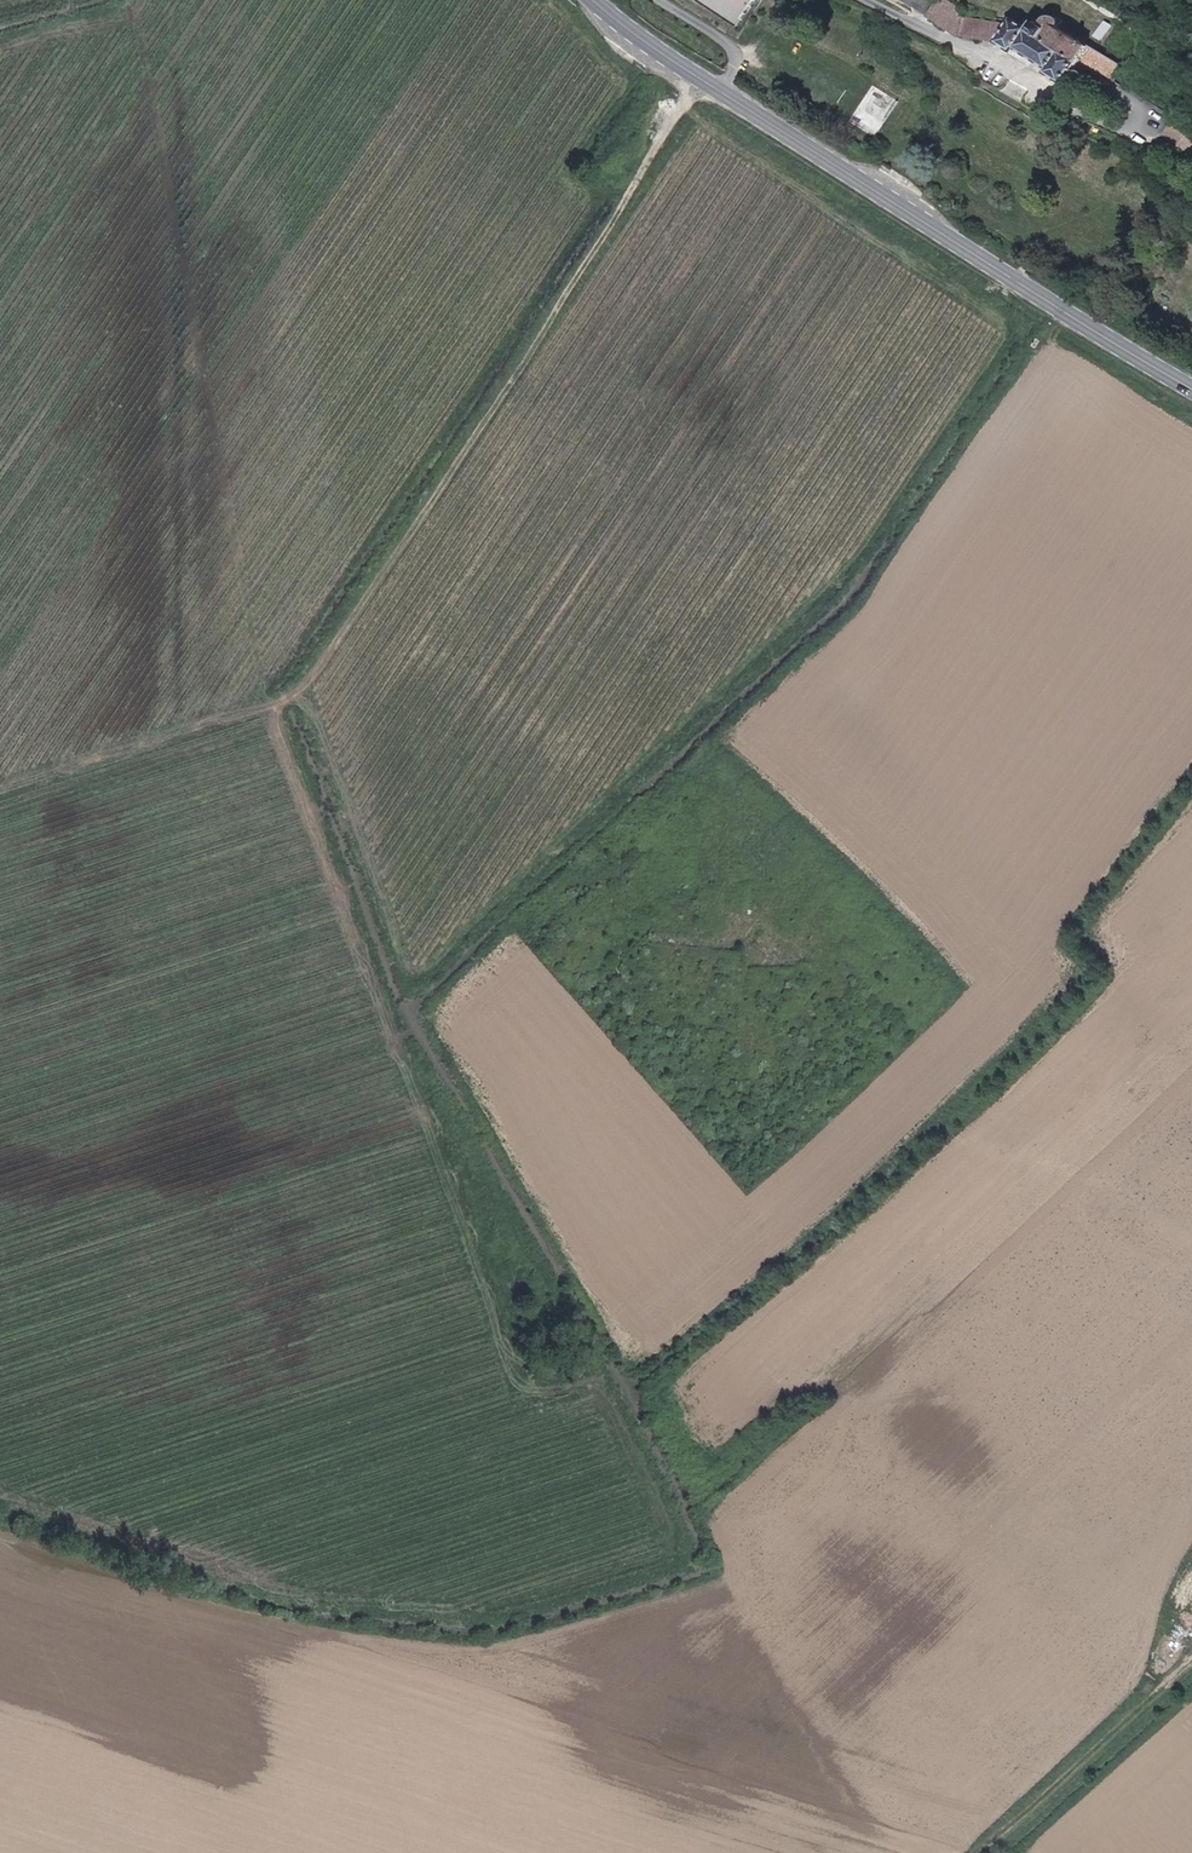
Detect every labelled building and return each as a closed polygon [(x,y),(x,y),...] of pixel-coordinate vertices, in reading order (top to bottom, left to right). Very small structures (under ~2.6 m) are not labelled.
[(914,6),(963,36),(1000,41),(1008,23),(969,17),(970,9),(954,0),(905,0),(914,6)] [(1115,80),(1124,65),(1063,25),(1063,22),(1062,19),(1059,17),(1055,16),(1052,16),(1050,17),(1046,24),(1040,20),(1036,28),(1019,18),(1004,42),(1070,83),(1084,60),(1115,80)] [(1191,149),(1191,136),(1171,121),(1165,129),(1191,149)]
